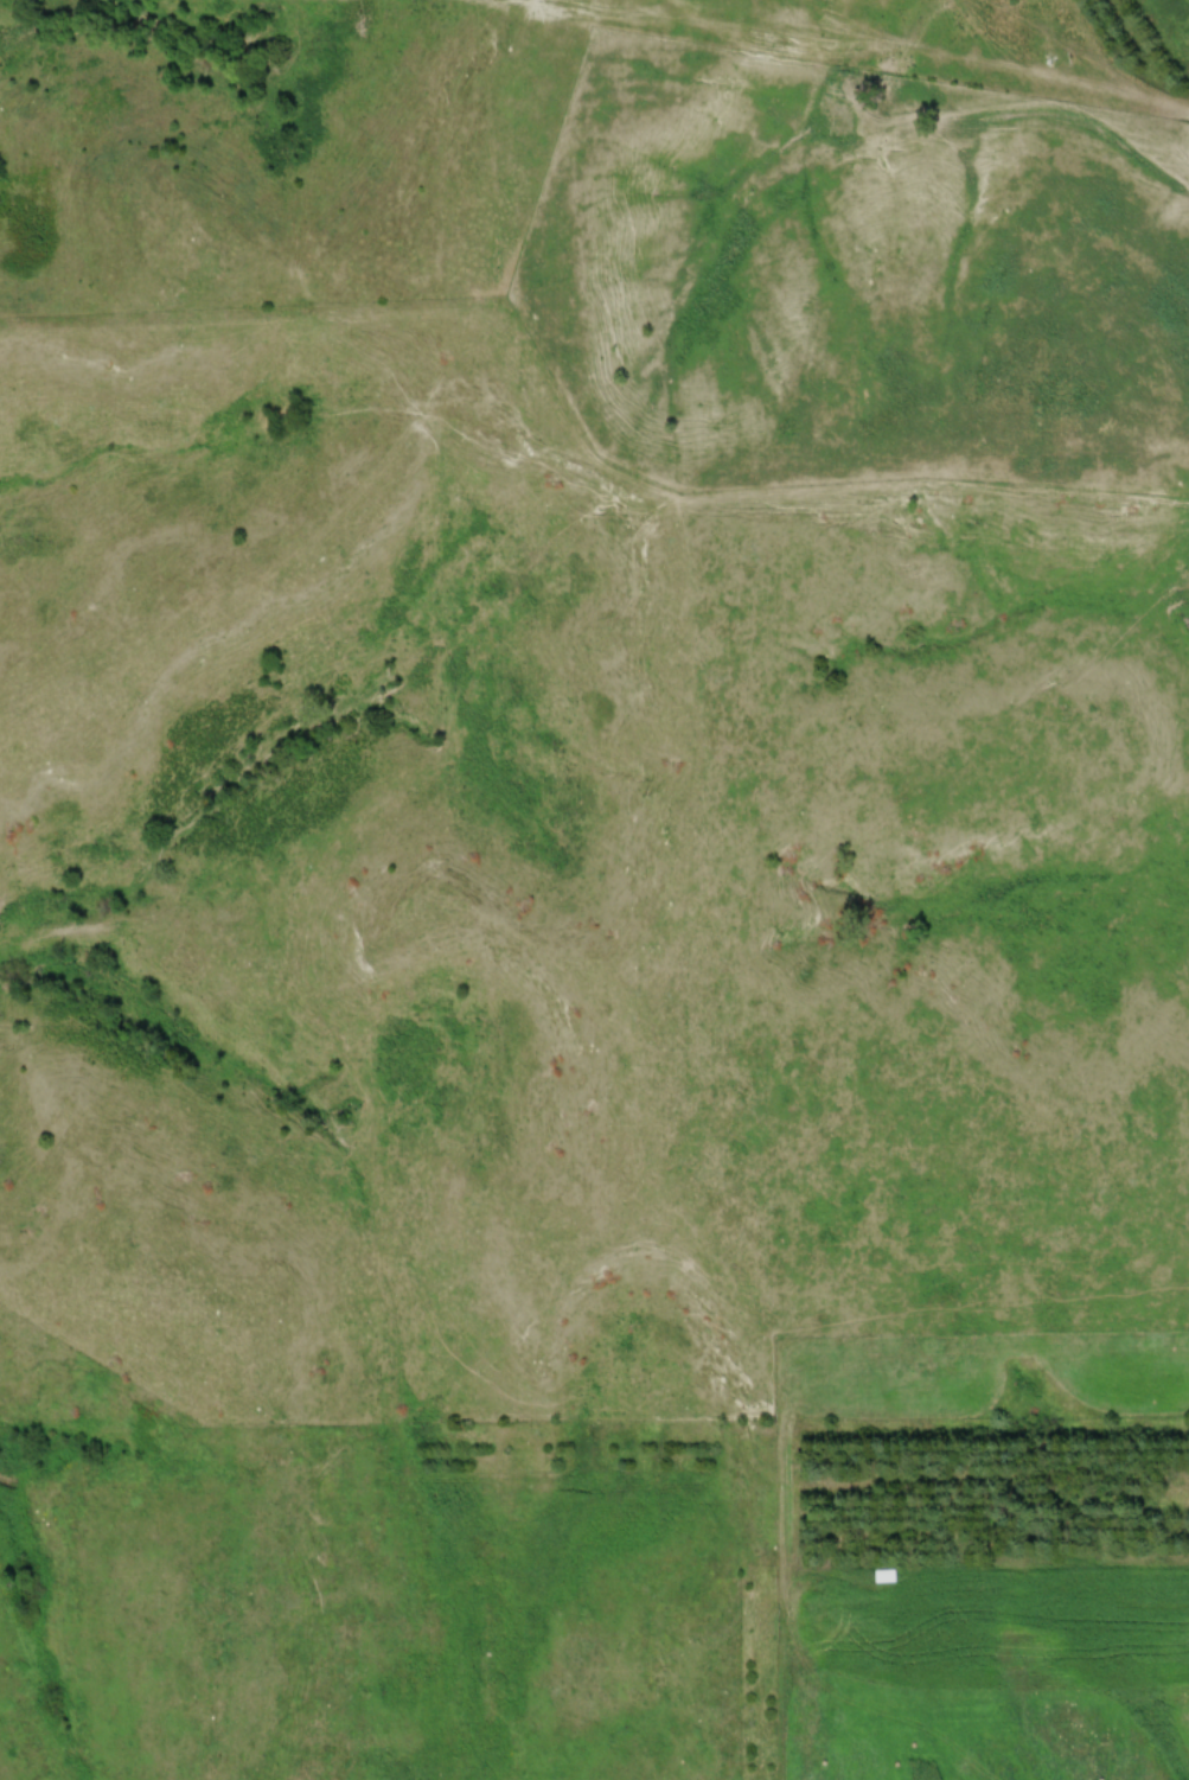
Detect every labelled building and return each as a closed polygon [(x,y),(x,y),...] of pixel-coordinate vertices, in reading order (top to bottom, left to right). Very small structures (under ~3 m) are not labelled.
[(896,1574),(876,1574),(876,1586),(896,1586),(896,1574)]
